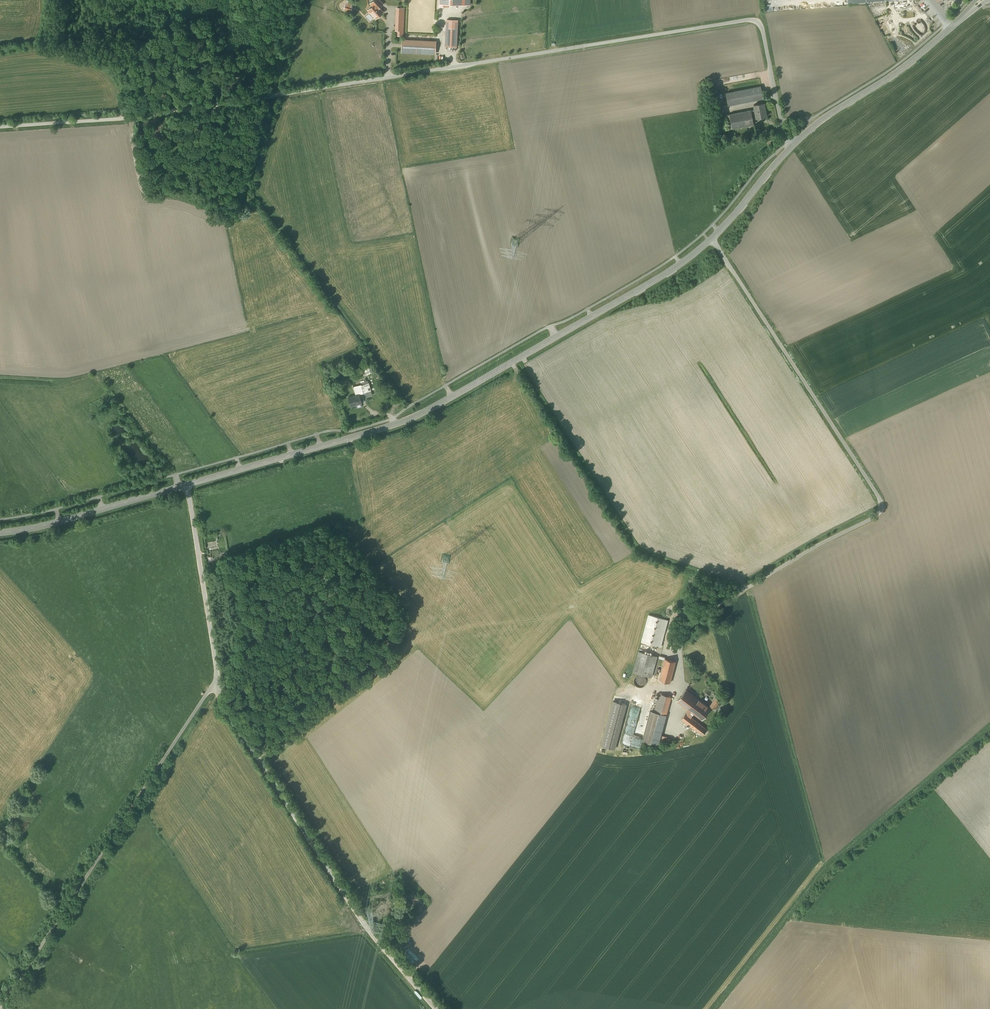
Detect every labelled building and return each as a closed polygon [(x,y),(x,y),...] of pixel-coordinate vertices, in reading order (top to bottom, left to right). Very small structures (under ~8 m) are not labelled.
[(377,9),(381,6),(376,0),(371,0),(368,3),(370,6),(375,11),(377,9)] [(375,11),(370,6),(365,11),(374,21),(381,14),(377,9),(375,11)] [(402,8),(393,8),(393,31),(401,32),(402,8)] [(448,19),(447,46),(460,47),(461,19),(448,19)] [(436,42),(402,40),(401,53),(435,54),(436,42)] [(762,99),(759,86),(724,92),(727,105),(762,99)] [(762,104),(751,106),(753,119),(765,117),(762,104)] [(750,111),(728,114),(731,128),(752,125),(750,111)] [(346,398),(349,409),(363,404),(360,395),(370,391),(367,380),(353,385),(356,395),(346,398)] [(667,621),(647,615),(641,642),(660,647),(667,621)] [(656,657),(637,652),(632,672),(650,677),(656,657)] [(661,667),(656,666),(653,679),(669,683),(675,662),(663,659),(661,667)] [(639,676),(638,676),(636,677),(635,679),(634,681),(634,683),(635,685),(635,686),(637,687),(639,688),(641,688),(643,687),(644,686),(645,684),(646,682),(646,680),(645,679),(643,677),(641,676),(639,676)] [(705,707),(686,691),(677,701),(689,711),(682,720),(702,736),(707,730),(693,719),(695,717),(700,722),(718,700),(714,697),(705,707)] [(657,745),(670,697),(658,694),(653,713),(649,711),(641,741),(657,745)] [(602,745),(618,748),(629,703),(614,699),(602,745)] [(415,891),(406,896),(413,907),(422,902),(415,891)]
